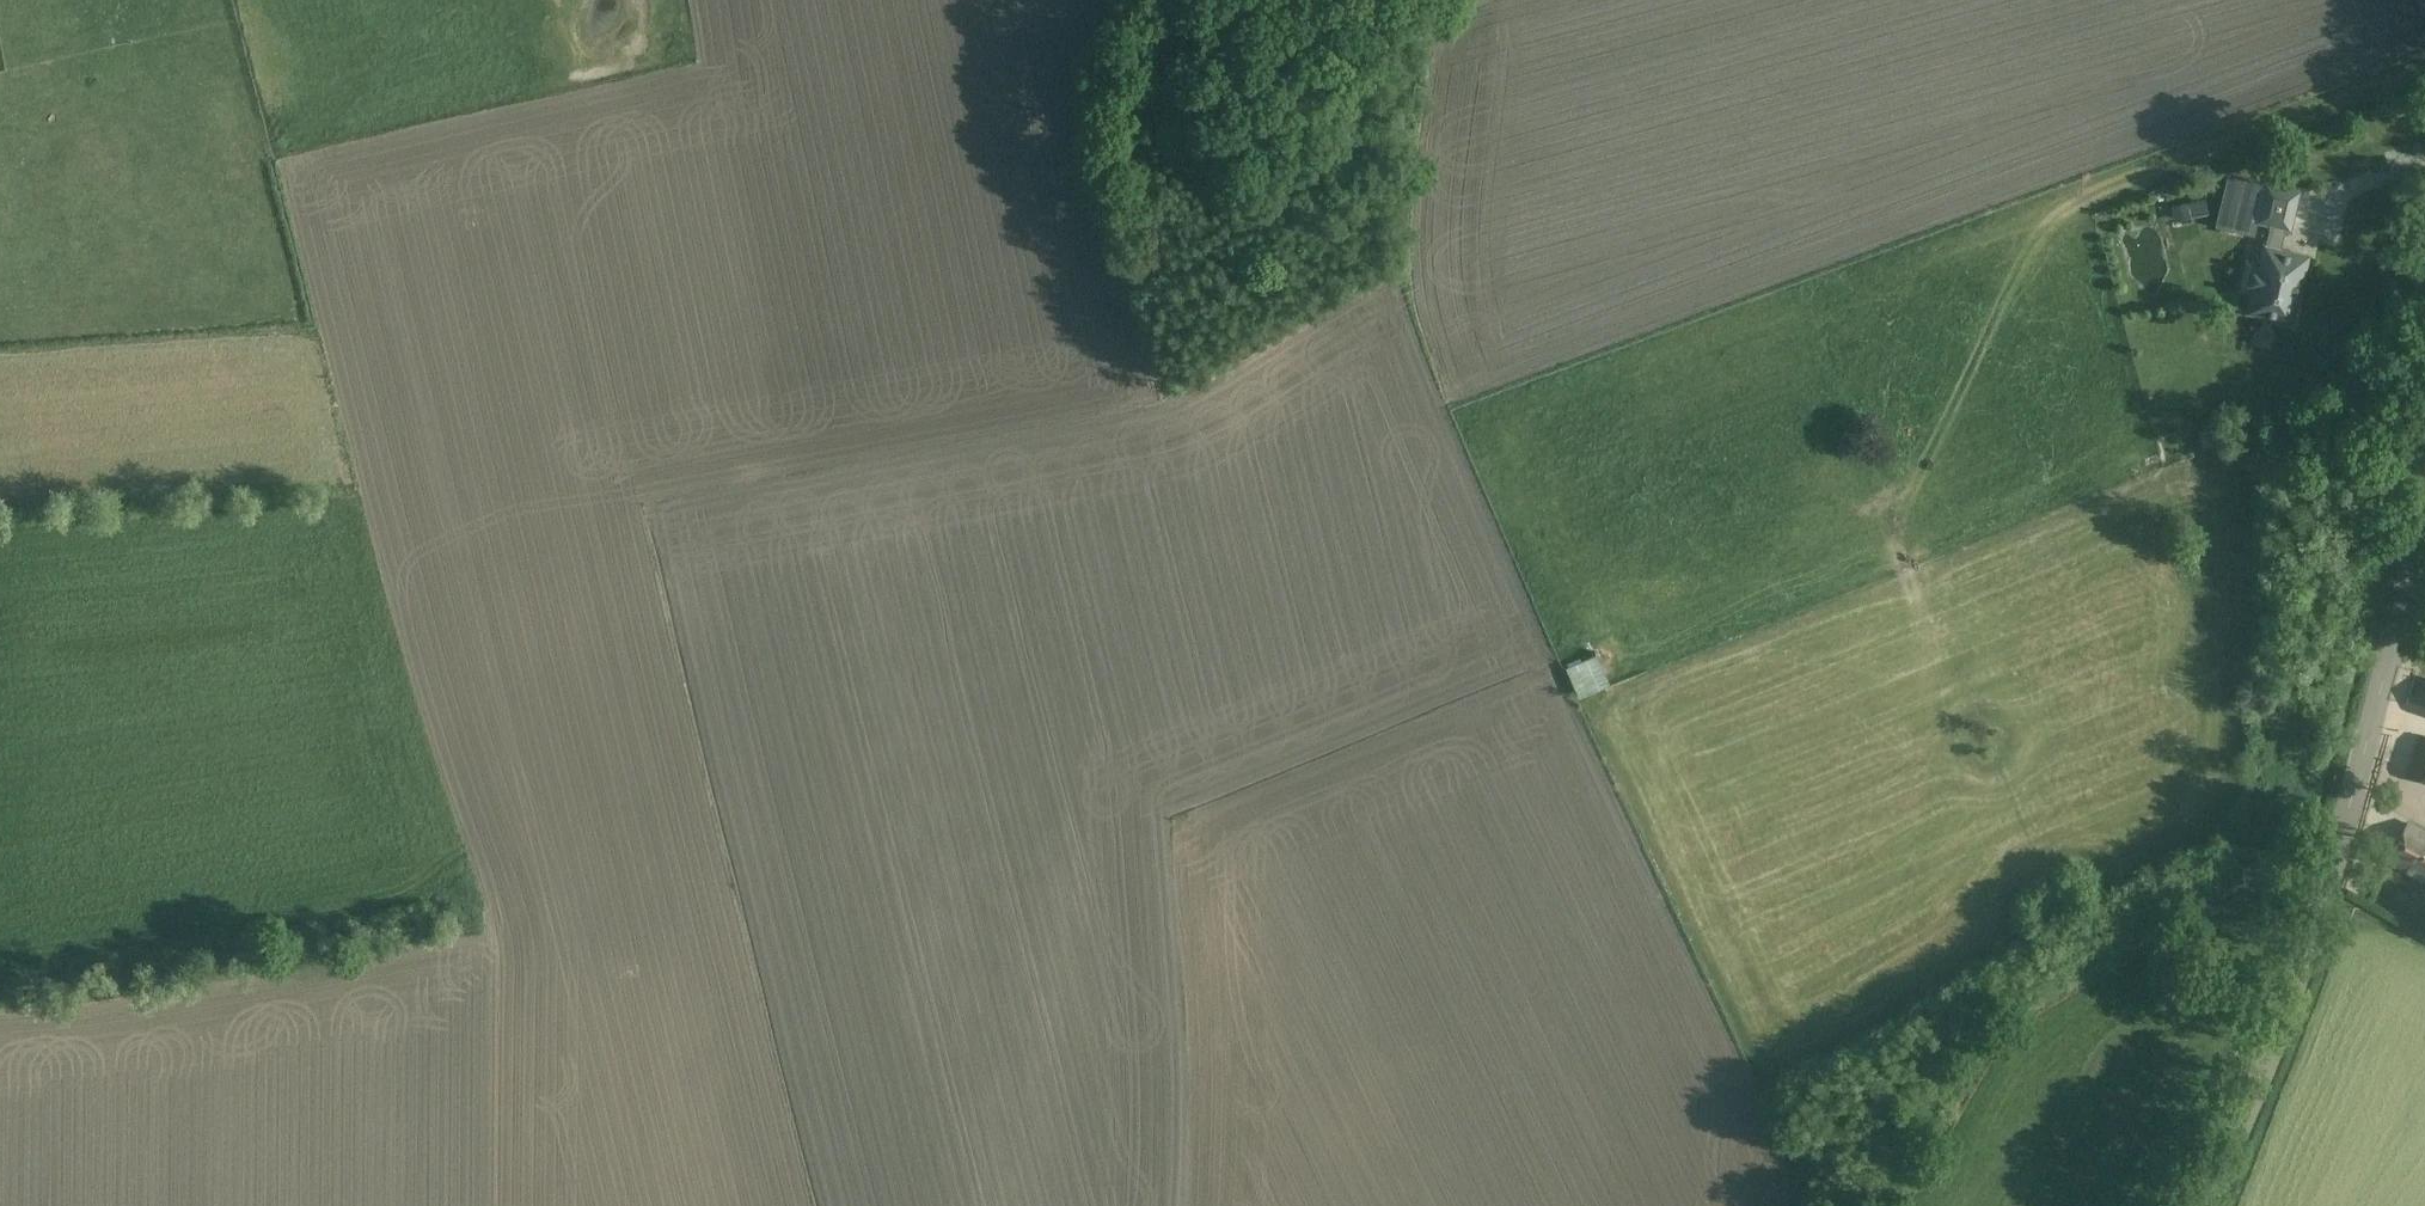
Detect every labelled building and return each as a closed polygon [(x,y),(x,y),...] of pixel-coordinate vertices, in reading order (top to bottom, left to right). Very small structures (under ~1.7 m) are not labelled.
[(2253,296),(2250,310),(2286,319),(2290,316),(2304,260),(2301,256),(2276,250),(2282,226),(2287,227),(2296,191),(2266,184),(2231,176),(2222,211),(2257,219),(2259,220),(2273,223),(2267,248),(2265,247),(2261,263),(2260,268),(2255,266),(2251,268),(2247,271),(2245,281),(2246,286),(2250,289),(2255,290),(2253,296)] [(2192,218),(2191,216),(2189,205),(2172,208),(2175,222),(2192,218)] [(2412,247),(2393,246),(2392,263),(2411,264),(2412,247)] [(2218,424),(2200,429),(2205,445),(2222,440),(2218,424)] [(1571,680),(1578,710),(1610,703),(1603,672),(1571,680)] [(2407,775),(2424,781),(2424,737),(2420,735),(2407,775)] [(2388,860),(2424,878),(2424,828),(2408,820),(2388,860)]
